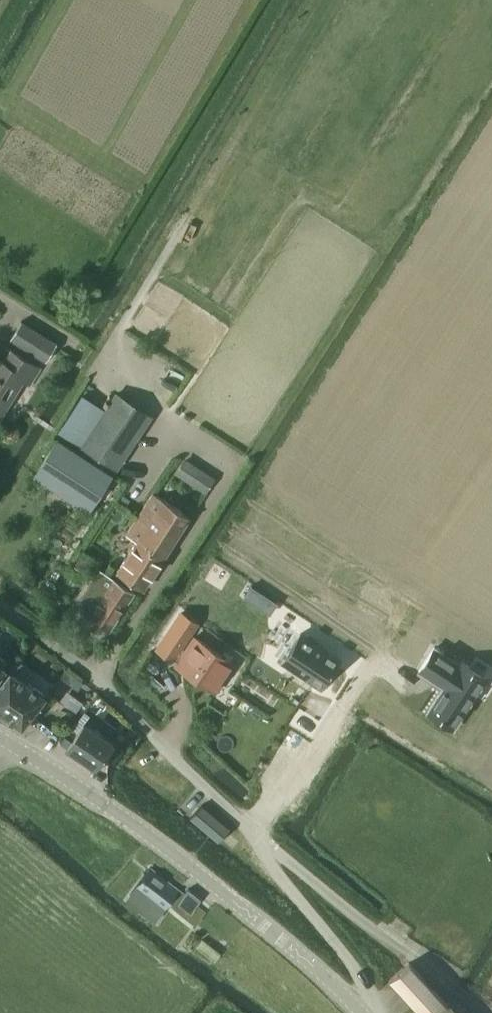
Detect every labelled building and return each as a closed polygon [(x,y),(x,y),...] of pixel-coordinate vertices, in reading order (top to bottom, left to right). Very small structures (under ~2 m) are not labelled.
[(57,342),(22,320),(11,338),(46,360),(57,342)] [(23,380),(30,385),(41,368),(11,349),(4,362),(0,359),(0,416),(23,380)] [(116,394),(83,444),(117,467),(150,417),(116,394)] [(57,440),(35,474),(90,509),(112,475),(57,440)] [(214,477),(185,458),(175,473),(204,492),(214,477)] [(117,571),(143,588),(190,517),(153,493),(126,534),(137,541),(117,571)] [(73,565),(85,572),(92,562),(80,555),(73,565)] [(98,568),(75,606),(109,628),(132,590),(98,568)] [(270,613),(277,602),(250,584),(243,596),(270,613)] [(172,623),(156,647),(173,659),(174,656),(178,659),(175,664),(180,668),(181,665),(183,666),(187,669),(188,670),(187,672),(214,691),(233,662),(194,636),(185,649),(181,647),(188,637),(187,632),(186,632),(172,623)] [(321,686),(339,657),(300,632),(282,660),(321,686)] [(434,646),(418,670),(443,686),(428,710),(453,726),(486,676),(460,660),(459,663),(434,646)] [(0,683),(0,715),(20,729),(44,695),(43,695),(42,689),(34,684),(29,685),(9,671),(0,683)] [(84,709),(66,735),(72,739),(83,722),(89,713),(84,709)] [(67,746),(65,749),(95,769),(104,755),(113,742),(83,722),(72,739),(67,746)] [(65,734),(60,742),(67,746),(72,739),(66,735),(65,734)] [(229,828),(201,804),(189,818),(218,841),(229,828)] [(136,886),(125,901),(152,922),(163,908),(168,900),(195,921),(205,909),(196,902),(200,897),(188,888),(184,893),(178,888),(151,867),(136,886)] [(202,938),(196,945),(214,960),(220,953),(202,938)] [(389,979),(391,981),(420,1012),(457,1012),(448,1003),(447,1004),(446,1003),(422,977),(409,962),(405,965),(395,974),(389,979)]
